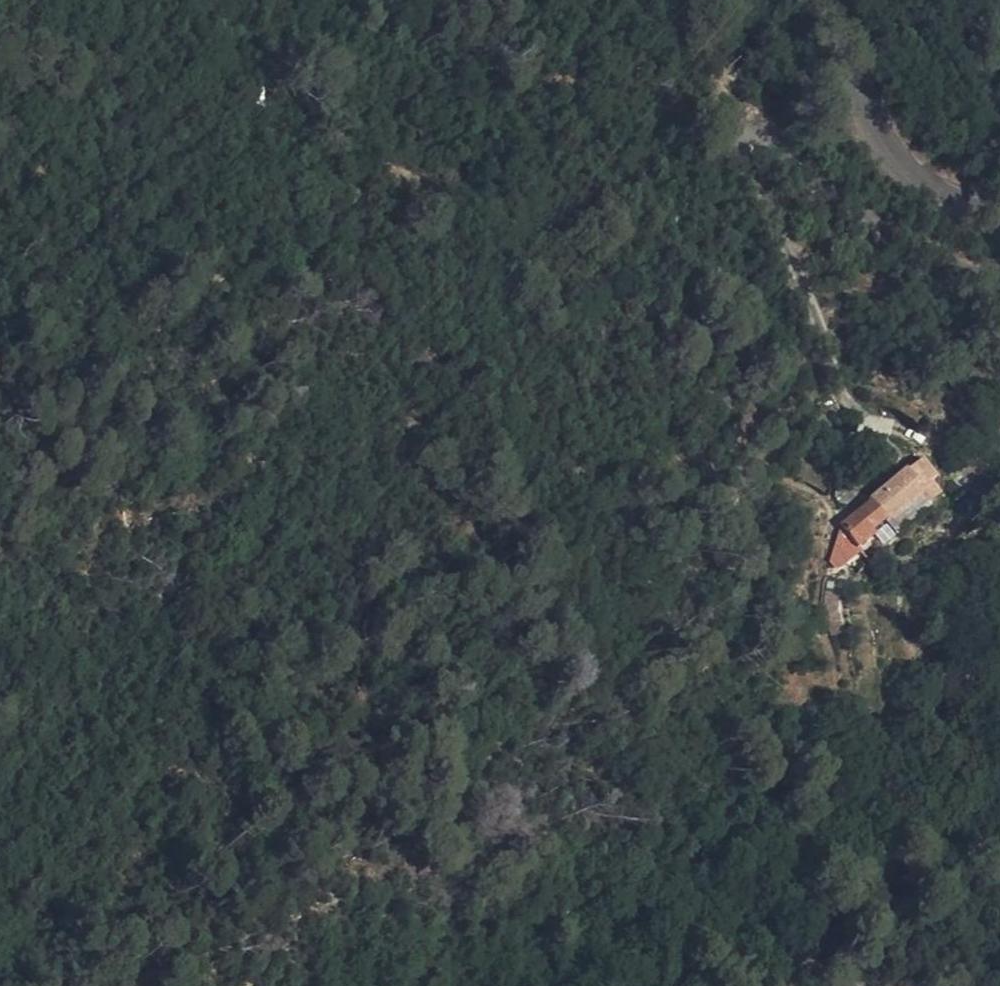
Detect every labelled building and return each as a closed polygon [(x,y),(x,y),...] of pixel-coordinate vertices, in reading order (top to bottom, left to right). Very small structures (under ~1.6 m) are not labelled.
[(915,464),(928,485),(942,475),(928,455),(915,464)] [(903,502),(924,488),(910,468),(906,463),(870,489),(884,509),(886,511),(901,500),(903,502)] [(915,464),(910,468),(924,488),(928,485),(915,464)] [(942,475),(931,488),(926,492),(932,499),(951,487),(942,475)] [(931,488),(942,475),(928,485),(931,488)] [(906,505),(926,492),(924,488),(903,502),(906,505)] [(870,489),(864,497),(844,511),(858,535),(874,525),(869,518),(884,509),(870,489)]
